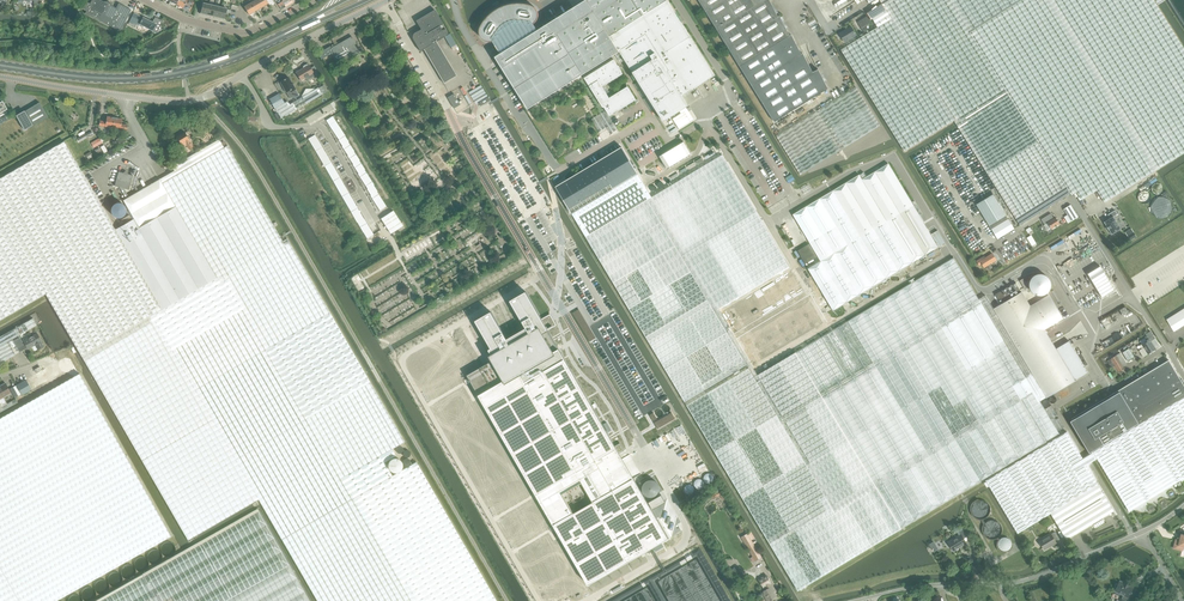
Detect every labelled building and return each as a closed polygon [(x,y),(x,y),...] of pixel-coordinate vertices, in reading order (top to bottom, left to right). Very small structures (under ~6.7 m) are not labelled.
[(100,22),(110,3),(109,2),(106,2),(104,2),(100,0),(92,0),(90,4),(85,2),(82,9),(86,11),(85,14),(100,22)] [(183,7),(190,11),(194,2),(190,0),(187,0),(183,7)] [(249,15),(256,11),(249,0),(248,1),(248,4),(244,7),(249,15)] [(249,0),(256,11),(262,7),(258,0),(250,0),(249,0)] [(480,32),(480,33),(480,35),(480,36),(481,37),(482,38),(482,39),(483,40),(484,40),(485,41),(486,41),(487,42),(489,42),(490,42),(491,42),(493,41),(500,54),(495,57),(529,110),(616,55),(620,52),(625,60),(665,122),(668,120),(690,106),(683,96),(715,75),(668,1),(667,0),(586,0),(538,30),(534,24),(535,23),(536,22),(537,21),(538,20),(538,18),(538,17),(539,16),(539,14),(538,13),(538,11),(537,10),(536,9),(535,8),(534,7),(533,6),(531,6),(528,5),(524,4),(521,4),(517,4),(513,4),(509,5),(506,6),(502,7),(499,9),(495,11),(492,13),(489,16),(487,19),(484,21),(482,24),(481,27),(480,29),(480,30),(480,32)] [(774,120),(775,122),(828,89),(818,69),(812,72),(803,53),(801,54),(791,35),(780,15),(779,16),(770,0),(699,0),(741,66),(774,120)] [(882,4),(867,13),(871,19),(872,19),(878,27),(841,50),(905,152),(954,121),(1020,225),(1071,194),(1072,195),(1077,192),(1082,200),(1097,190),(1105,203),(1156,171),(1183,153),(1183,49),(1153,0),(880,0),(882,4)] [(111,3),(110,3),(100,22),(121,32),(132,10),(119,3),(116,8),(114,7),(113,5),(111,3)] [(204,14),(207,14),(209,4),(203,3),(201,13),(204,14)] [(209,15),(213,16),(215,6),(209,4),(207,14),(209,15)] [(216,16),(219,17),(221,7),(215,6),(213,16),(216,17),(216,16)] [(227,9),(221,7),(219,17),(221,18),(225,19),(227,9)] [(421,29),(416,32),(414,33),(413,35),(412,37),(413,39),(413,41),(420,51),(423,49),(443,83),(456,76),(436,42),(449,34),(445,29),(442,31),(439,26),(443,24),(436,11),(417,22),(421,29)] [(157,33),(162,22),(155,19),(153,22),(140,16),(139,18),(133,15),(129,25),(135,28),(137,25),(143,28),(143,26),(157,33)] [(867,16),(857,22),(863,31),(870,28),(868,25),(871,23),(867,16)] [(845,43),(857,36),(851,27),(847,29),(848,30),(841,34),(840,34),(845,43)] [(335,46),(331,49),(330,47),(323,51),(324,52),(319,55),(321,60),(331,54),(337,64),(355,53),(352,49),(355,47),(354,45),(356,44),(352,37),(338,45),(335,46)] [(603,87),(624,74),(615,60),(585,79),(604,107),(605,108),(611,116),(612,116),(615,114),(619,111),(637,100),(629,86),(610,98),(603,87)] [(303,68),(296,73),(301,81),(305,78),(306,80),(308,81),(314,77),(314,76),(313,74),(314,73),(309,65),(308,65),(306,64),(303,66),(303,68)] [(288,78),(280,82),(281,84),(280,84),(281,87),(282,87),(285,92),(294,87),(288,78)] [(279,94),(269,100),(276,113),(277,112),(281,119),(285,117),(322,95),(321,95),(327,91),(327,90),(324,85),(318,89),(318,88),(314,90),(306,90),(302,97),(302,98),(292,103),(290,105),(287,101),(284,103),(279,94)] [(802,176),(822,163),(881,126),(856,86),(777,136),(802,176)] [(294,87),(285,92),(289,99),(293,97),(294,99),(299,96),(294,87)] [(265,89),(260,92),(264,98),(269,95),(265,89)] [(454,109),(461,105),(454,94),(448,98),(449,100),(451,100),(454,105),(453,106),(454,109)] [(479,103),(481,106),(491,100),(489,97),(479,103)] [(40,102),(39,103),(20,114),(20,115),(18,116),(17,115),(16,116),(24,130),(25,129),(27,128),(27,129),(48,117),(40,102)] [(687,110),(673,119),(679,129),(693,119),(687,110)] [(332,117),(326,120),(329,125),(335,121),(332,116),(332,117)] [(99,126),(113,128),(115,118),(107,117),(106,122),(100,121),(99,126)] [(123,119),(115,118),(113,128),(127,131),(128,125),(122,124),(123,119)] [(335,121),(329,125),(333,130),(338,126),(335,121)] [(338,126),(333,130),(336,135),(342,131),(338,126)] [(342,131),(336,135),(339,140),(344,137),(345,136),(342,131)] [(90,136),(90,137),(94,135),(92,132),(86,135),(86,134),(77,139),(79,142),(90,136)] [(189,150),(194,147),(185,133),(181,135),(180,135),(177,136),(178,137),(177,138),(183,148),(187,146),(189,150)] [(309,138),(309,139),(316,152),(322,148),(315,135),(309,138)] [(120,146),(127,141),(124,136),(117,140),(120,146)] [(99,138),(91,143),(94,148),(102,143),(99,138)] [(46,294),(188,540),(259,499),(317,600),(496,600),(416,462),(392,476),(384,462),(396,456),(392,449),(405,442),(349,345),(312,283),(287,239),(282,241),(227,146),(224,148),(219,139),(172,166),(174,171),(160,179),(217,278),(188,295),(161,310),(115,229),(64,141),(0,179),(0,320),(46,294)] [(684,142),(660,156),(667,169),(691,154),(684,142)] [(607,156),(556,187),(572,213),(601,196),(638,174),(622,147),(619,149),(617,145),(605,152),(607,156)] [(322,148),(316,152),(319,157),(325,153),(322,148)] [(325,153),(319,157),(322,162),(328,158),(325,153)] [(749,367),(756,363),(823,322),(723,156),(652,197),(648,200),(747,364),(749,367)] [(328,158),(322,162),(325,167),(331,163),(328,158)] [(331,163),(325,167),(328,172),(334,168),(331,163)] [(859,175),(793,214),(821,261),(808,268),(833,311),(938,247),(888,164),(866,177),(862,179),(859,175)] [(334,168),(328,172),(331,177),(337,173),(334,168)] [(119,172),(115,186),(119,187),(124,189),(129,190),(133,175),(128,174),(124,173),(119,172)] [(337,173),(331,177),(334,182),(340,178),(337,173)] [(601,196),(572,213),(685,401),(747,364),(648,200),(652,197),(638,174),(601,196)] [(340,178),(334,182),(337,187),(343,183),(340,178)] [(134,219),(115,229),(161,310),(188,295),(217,278),(160,179),(129,197),(124,189),(119,187),(126,199),(123,200),(134,219)] [(343,183),(337,187),(340,192),(346,188),(343,183)] [(346,188),(340,192),(343,197),(349,193),(346,188)] [(349,193),(343,197),(345,202),(352,198),(349,193)] [(998,239),(1014,229),(993,194),(976,205),(998,239)] [(352,198),(345,202),(348,207),(355,203),(352,198)] [(355,203),(348,207),(351,212),(358,208),(355,203)] [(1063,208),(1071,220),(1072,222),(1078,218),(1069,204),(1063,208)] [(1100,218),(1103,223),(1105,225),(1104,225),(1105,226),(1107,230),(1108,230),(1116,225),(1117,224),(1116,224),(1109,213),(1109,212),(1113,210),(1111,206),(1104,210),(1106,214),(1100,218),(1100,219),(1100,218)] [(358,208),(351,212),(354,217),(360,213),(358,208)] [(391,234),(403,226),(393,211),(381,219),(391,234)] [(360,213),(354,217),(357,222),(358,222),(359,221),(363,218),(360,213)] [(1051,214),(1047,216),(1041,220),(1044,225),(1047,223),(1052,229),(1060,224),(1055,217),(1054,218),(1051,214)] [(359,221),(358,222),(360,227),(367,223),(364,218),(359,221)] [(367,223),(360,227),(363,232),(364,232),(370,228),(368,225),(367,223)] [(1131,228),(1125,232),(1130,240),(1136,237),(1131,228)] [(945,243),(938,231),(932,234),(939,247),(945,243)] [(805,264),(817,257),(809,244),(798,251),(805,264)] [(990,264),(996,260),(992,254),(983,259),(982,257),(976,261),(979,266),(982,264),(984,268),(988,266),(990,270),(992,268),(990,264)] [(756,363),(749,367),(749,368),(686,406),(797,590),(1059,434),(1040,401),(1047,398),(994,309),(986,295),(979,299),(954,257),(762,372),(756,363)] [(1115,290),(1100,266),(1088,274),(1102,298),(1115,290)] [(1019,281),(1021,282),(1025,289),(1028,287),(1023,278),(1019,281)] [(1023,292),(1022,291),(1016,281),(994,294),(1001,305),(1022,292),(1023,292)] [(494,359),(467,375),(588,585),(668,538),(633,478),(614,489),(602,470),(613,465),(609,458),(619,453),(623,450),(624,450),(624,449),(621,444),(620,444),(615,446),(548,329),(553,326),(552,326),(553,326),(554,325),(554,324),(554,323),(554,322),(553,322),(544,318),(543,318),(542,319),(526,292),(525,292),(511,300),(510,300),(510,301),(526,329),(507,340),(491,312),(490,312),(476,320),(475,321),(476,321),(491,348),(489,349),(489,350),(494,359)] [(1027,299),(1025,297),(1022,292),(1001,305),(994,309),(1047,398),(1089,372),(1071,341),(1056,349),(1045,330),(1063,319),(1049,295),(1031,306),(1027,299)] [(1183,326),(1183,309),(1166,320),(1170,326),(1174,332),(1183,326)] [(0,337),(0,363),(15,355),(8,341),(12,339),(19,335),(37,325),(33,318),(0,337)] [(1140,341),(1141,344),(1144,347),(1139,350),(1143,357),(1148,354),(1156,349),(1151,341),(1155,338),(1150,331),(1146,334),(1147,336),(1140,341)] [(19,335),(12,339),(16,345),(19,343),(23,350),(27,348),(28,348),(28,349),(35,345),(38,350),(44,347),(41,342),(42,342),(37,334),(24,341),(23,342),(19,335)] [(1133,358),(1135,357),(1129,349),(1124,352),(1129,361),(1133,358)] [(1120,353),(1116,356),(1108,360),(1112,367),(1111,368),(1115,374),(1118,372),(1124,368),(1123,366),(1127,364),(1120,353)] [(1168,360),(1072,418),(1072,419),(1070,420),(1089,452),(1091,451),(1092,452),(1093,451),(1097,458),(1129,511),(1183,478),(1183,387),(1168,360)] [(171,536),(79,374),(0,418),(0,600),(55,600),(171,536)] [(22,395),(32,390),(26,380),(17,385),(17,386),(22,394),(22,395)] [(11,394),(5,384),(1,386),(2,387),(0,388),(0,400),(11,394)] [(15,398),(22,394),(17,386),(10,389),(15,398)] [(18,403),(15,399),(2,407),(0,403),(0,413),(18,403)] [(1066,432),(986,480),(1017,533),(1018,533),(1050,513),(1051,514),(1066,538),(1066,540),(1114,511),(1086,465),(1091,462),(1094,460),(1095,460),(1097,458),(1093,452),(1092,452),(1090,454),(1087,455),(1085,456),(1082,458),(1072,441),(1067,433),(1066,432)] [(661,495),(648,502),(653,509),(665,502),(661,495)] [(258,509),(95,600),(310,600),(258,509)] [(967,543),(964,539),(967,537),(963,530),(959,532),(961,534),(948,542),(953,551),(967,543)] [(1056,543),(1056,542),(1060,540),(1055,532),(1051,534),(1039,541),(1044,550),(1056,543)] [(762,557),(751,539),(747,533),(741,537),(753,556),(750,558),(753,563),(762,557)] [(1181,537),(1180,541),(1176,540),(1174,548),(1182,550),(1183,546),(1183,535),(1183,536),(1182,537),(1181,537)] [(763,587),(765,587),(766,589),(765,590),(771,600),(777,597),(775,593),(776,592),(766,574),(758,579),(763,587)] [(1120,600),(1132,600),(1136,593),(1131,591),(1132,588),(1119,581),(1114,591),(1123,595),(1121,598),(1120,600)]
